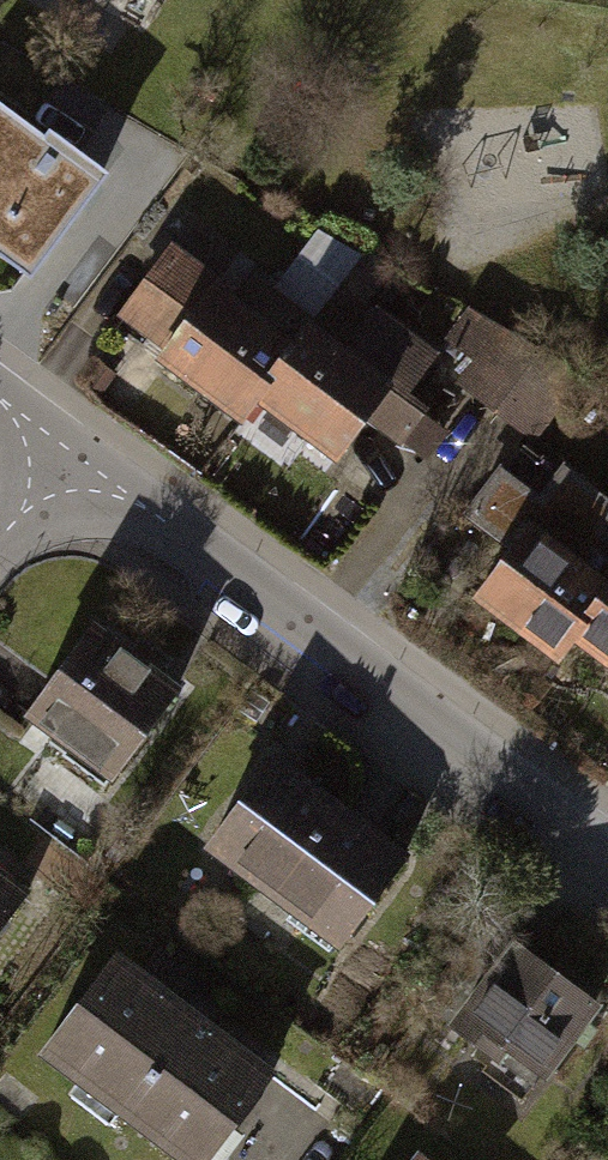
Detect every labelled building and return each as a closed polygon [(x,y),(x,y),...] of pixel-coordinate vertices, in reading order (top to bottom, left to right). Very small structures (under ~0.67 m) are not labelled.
[(0,139),(0,268),(63,189),(0,139)] [(242,422),(258,398),(299,343),(181,253),(131,318),(178,348),(161,368),(242,422)] [(350,344),(314,324),(299,343),(258,398),(337,465),(372,423),(405,451),(433,415),(408,394),(437,354),(378,308),(350,344)] [(591,385),(507,327),(474,309),(451,341),(482,364),(460,394),(479,407),(515,432),(544,452),(591,385)] [(567,469),(482,594),(579,659),(607,616),(607,496),(567,469)] [(579,659),(607,679),(607,616),(579,659)] [(176,708),(89,638),(21,723),(108,792),(176,708)] [(404,882),(268,782),(209,862),(346,962),(404,882)] [(0,876),(0,943),(32,901),(0,876)] [(522,953),(470,1021),(567,1095),(607,1041),(607,1019),(522,953)] [(122,967),(50,1062),(182,1159),(227,1159),(283,1086),(122,967)]
